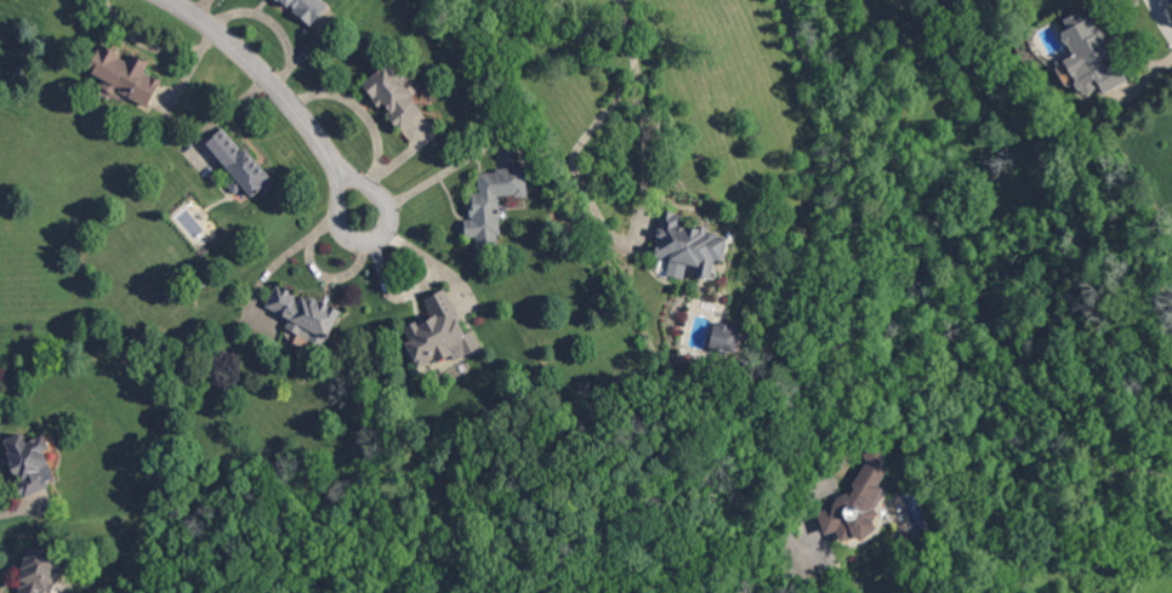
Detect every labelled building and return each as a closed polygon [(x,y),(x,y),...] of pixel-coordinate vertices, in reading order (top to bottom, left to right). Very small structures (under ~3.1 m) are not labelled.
[(305,18),(285,0),(323,0),(329,6),(328,7),(312,23),(312,24),(305,18)] [(1082,21),(1091,16),(1093,21),(1100,32),(1103,30),(1116,53),(1115,55),(1103,62),(1106,67),(1117,61),(1128,81),(1127,82),(1106,93),(1105,95),(1100,86),(1085,96),(1082,91),(1077,90),(1075,86),(1075,84),(1076,81),(1081,79),(1077,73),(1073,75),(1065,61),(1075,56),(1071,51),(1062,33),(1064,32),(1069,28),(1064,19),(1077,12),(1081,19),(1082,21)] [(131,62),(136,53),(152,63),(146,72),(163,80),(160,85),(159,85),(149,104),(148,106),(148,107),(129,96),(127,95),(118,90),(115,93),(108,90),(103,86),(106,82),(91,74),(89,73),(104,45),(106,46),(115,52),(119,53),(123,55),(123,56),(121,57),(131,62)] [(411,78),(413,80),(410,82),(419,92),(411,98),(417,104),(423,113),(422,114),(404,131),(403,131),(387,114),(391,112),(385,103),(380,108),(375,103),(372,99),(371,98),(374,97),(364,85),(387,64),(388,67),(396,59),(411,78)] [(245,152),(248,150),(252,155),(254,158),(257,161),(260,165),(277,183),(274,186),(266,194),(261,189),(254,196),(252,195),(245,186),(244,186),(238,192),(237,193),(229,184),(238,177),(224,162),(223,161),(207,144),(211,142),(221,132),(224,129),(245,152)] [(529,198),(516,199),(516,196),(499,198),(499,199),(500,199),(500,205),(500,206),(501,221),(502,236),(499,236),(500,251),(478,253),(477,239),(467,239),(466,222),(473,221),(473,218),(471,218),(470,206),(472,206),(472,195),(480,194),(479,175),(482,175),(484,175),(497,173),(497,171),(500,171),(523,169),(527,169),(529,198)] [(688,230),(689,227),(700,230),(701,227),(711,229),(711,233),(721,235),(721,238),(732,240),(726,263),(718,261),(713,280),(696,276),(699,267),(689,264),(688,272),(673,268),(676,262),(658,257),(660,246),(655,245),(664,211),(678,213),(677,216),(684,218),(684,222),(682,229),(688,230)] [(280,287),(281,286),(295,293),(295,295),(297,297),(296,298),(301,301),(302,298),(308,301),(309,298),(311,300),(312,297),(318,301),(317,302),(319,303),(320,301),(325,304),(329,306),(342,313),(332,331),(323,349),(322,348),(291,331),(288,330),(286,329),(291,320),(289,319),(278,314),(268,308),(266,307),(278,286),(280,287)] [(467,335),(472,332),(480,349),(456,363),(453,357),(438,364),(437,360),(420,370),(406,344),(411,341),(405,330),(419,321),(421,325),(434,317),(426,301),(445,290),(462,321),(460,323),(467,335)] [(736,327),(735,331),(743,333),(738,354),(730,353),(729,357),(712,353),(713,348),(711,348),(716,326),(718,327),(719,324),(736,327)] [(28,443),(32,441),(32,440),(45,434),(45,435),(51,447),(45,451),(53,471),(55,473),(57,477),(55,478),(49,480),(49,481),(47,481),(50,484),(50,485),(47,486),(27,496),(25,497),(17,480),(23,477),(21,473),(17,475),(11,462),(13,461),(13,460),(11,456),(10,452),(11,451),(6,440),(11,438),(22,433),(23,433),(28,441),(28,443)] [(886,495),(878,504),(877,506),(875,509),(877,511),(878,511),(880,512),(878,515),(874,521),(877,529),(863,540),(857,536),(842,541),(841,540),(840,535),(840,534),(837,530),(835,531),(832,531),(825,534),(820,518),(820,517),(819,515),(818,513),(818,512),(834,507),(837,501),(841,496),(842,496),(849,492),(853,492),(857,486),(853,485),(865,463),(867,463),(864,454),(878,449),(880,447),(887,472),(880,486),(887,491),(886,495)] [(67,560),(55,592),(19,592),(21,589),(17,588),(25,565),(27,561),(30,552),(32,547),(45,552),(57,555),(67,559),(67,560)]
